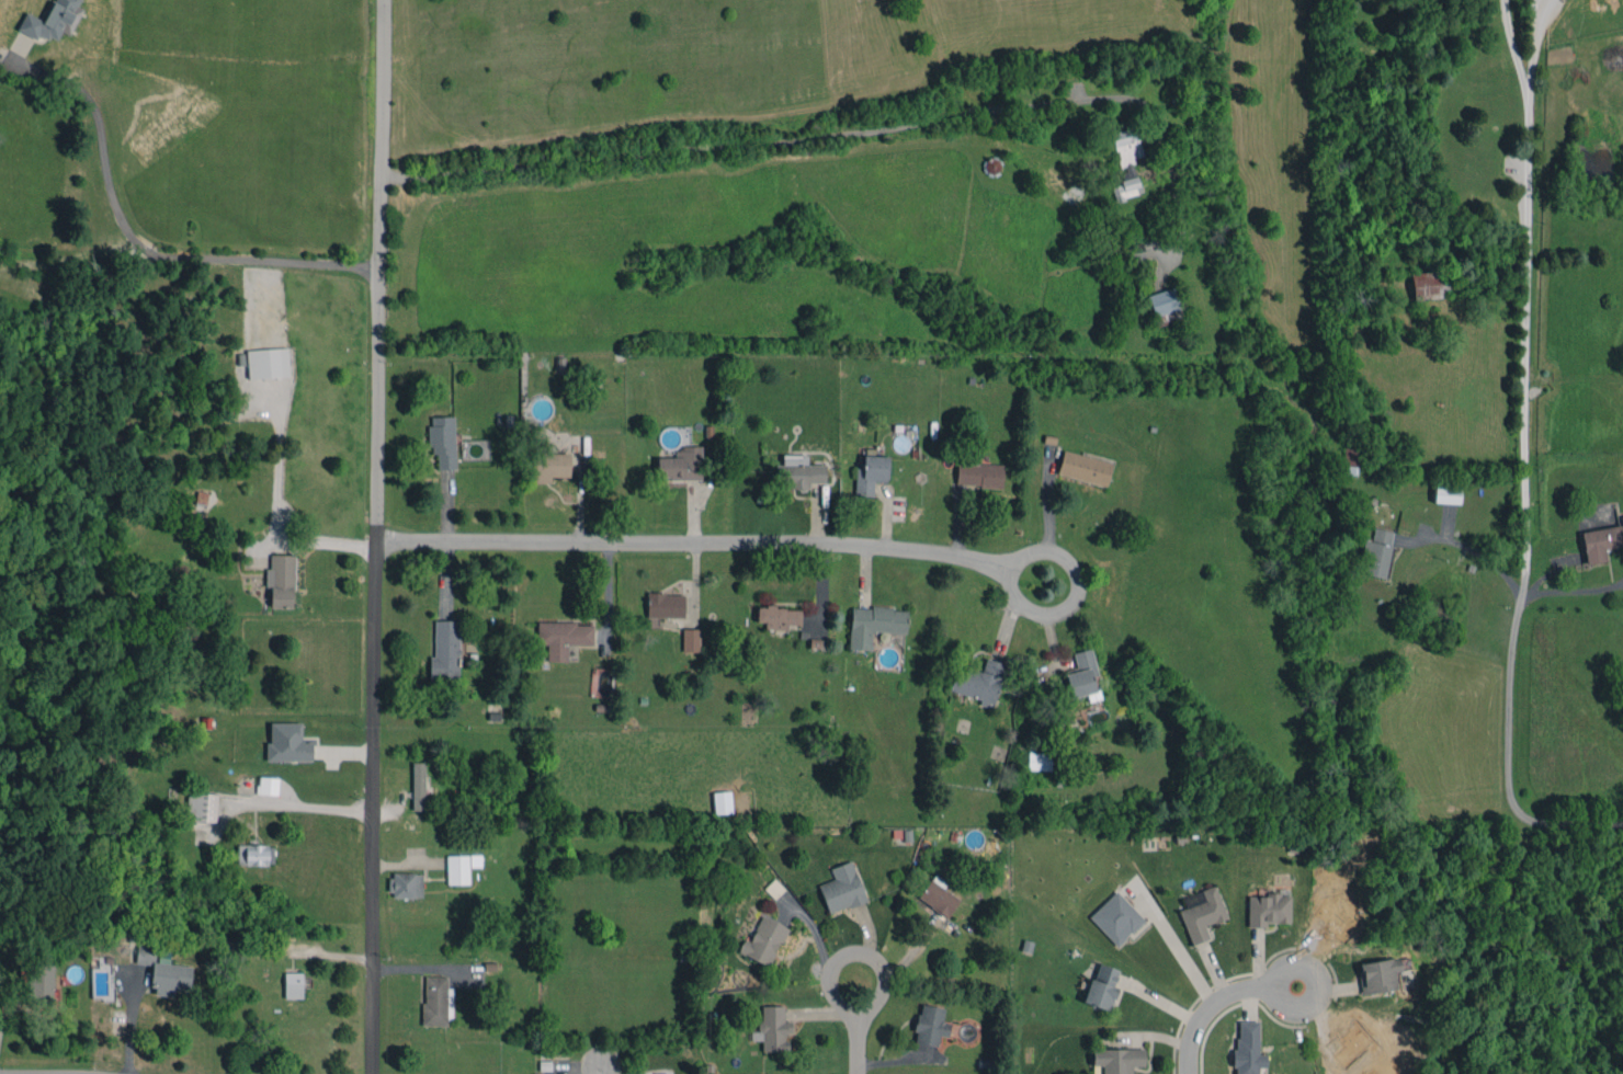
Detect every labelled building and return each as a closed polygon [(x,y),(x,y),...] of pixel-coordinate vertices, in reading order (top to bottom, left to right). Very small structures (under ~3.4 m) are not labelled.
[(36,39),(39,33),(56,41),(61,31),(68,35),(82,8),(77,5),(80,0),(53,0),(43,20),(26,12),(17,29),(36,39)] [(1139,195),(1136,177),(1119,179),(1120,185),(1112,186),(1114,200),(1139,195)] [(1129,265),(1146,260),(1141,244),(1125,249),(1129,265)] [(1411,274),(1413,300),(1449,297),(1446,270),(1411,274)] [(1153,315),(1178,309),(1173,288),(1147,294),(1153,315)] [(247,349),(248,378),(289,377),(287,347),(247,349)] [(429,454),(437,454),(437,469),(455,469),(454,416),(429,416),(429,454)] [(570,477),(570,453),(547,453),(547,440),(536,440),(536,452),(533,452),(533,482),(550,483),(550,476),(570,477)] [(1348,474),(1349,468),(1358,468),(1360,442),(1344,441),(1343,473),(1348,474)] [(700,446),(675,447),(675,456),(656,457),(656,479),(701,478),(700,446)] [(1062,450),(1057,475),(1106,485),(1111,460),(1062,450)] [(807,465),(807,454),(782,455),(782,465),(775,465),(775,488),(808,487),(808,483),(824,482),(824,465),(807,465)] [(887,456),(863,455),(862,468),(855,468),(855,495),(873,496),(873,481),(887,481),(887,456)] [(1001,487),(1002,464),(956,462),(955,485),(1001,487)] [(1434,503),(1460,504),(1460,485),(1434,484),(1434,503)] [(206,507),(208,492),(197,491),(195,506),(206,507)] [(1607,561),(1605,549),(1622,545),(1622,540),(1620,525),(1581,532),(1587,564),(1607,561)] [(1367,541),(1361,574),(1385,578),(1393,531),(1374,528),(1371,541),(1367,541)] [(295,554),(270,554),(270,568),(266,567),(266,587),(271,587),(270,607),(293,608),(295,554)] [(683,618),(684,593),(647,593),(646,617),(683,618)] [(787,630),(787,625),(801,625),(801,608),(757,606),(756,622),(765,622),(764,629),(787,630)] [(851,606),(849,648),(870,649),(871,631),(906,633),(906,608),(851,606)] [(459,621),(434,620),(433,657),(430,657),(429,678),(458,679),(459,621)] [(593,623),(537,622),(537,644),(547,644),(547,661),(567,662),(567,645),(592,645),(593,623)] [(699,629),(683,629),(683,651),(699,651),(699,629)] [(1073,652),(1077,671),(1065,673),(1070,697),(1095,692),(1091,676),(1097,675),(1091,648),(1073,652)] [(981,699),(979,704),(993,708),(1004,663),(985,658),(981,672),(955,666),(949,691),(981,699)] [(270,723),(270,743),(266,743),(266,761),(312,761),(312,742),(302,742),(302,723),(270,723)] [(1027,769),(1051,770),(1051,753),(1028,752),(1027,769)] [(413,810),(425,810),(425,762),(412,762),(413,810)] [(278,795),(278,777),(258,776),(257,794),(278,795)] [(714,814),(732,812),(730,791),(712,793),(714,814)] [(216,822),(217,793),(188,792),(188,821),(216,822)] [(237,864),(273,864),(273,845),(237,845),(237,864)] [(469,884),(469,867),(481,867),(481,854),(447,855),(447,884),(469,884)] [(830,868),(834,878),(818,885),(829,914),(866,900),(851,860),(830,868)] [(422,872),(390,872),(390,897),(422,897),(422,872)] [(947,882),(934,873),(918,898),(947,917),(959,899),(943,888),(947,882)] [(784,889),(774,879),(764,889),(775,899),(784,889)] [(1179,910),(1192,944),(1209,938),(1205,926),(1227,918),(1214,885),(1200,890),(1204,900),(1179,910)] [(1144,920),(1116,890),(1089,916),(1116,946),(1144,920)] [(1290,894),(1247,895),(1248,925),(1290,924),(1290,894)] [(771,966),(786,926),(760,916),(750,941),(743,938),(737,953),(771,966)] [(192,966),(169,964),(169,958),(156,957),(157,945),(137,944),(136,963),(154,964),(151,994),(174,996),(174,990),(190,991),(192,966)] [(1397,957),(1356,963),(1361,994),(1395,989),(1393,972),(1399,971),(1397,957)] [(1120,970),(1096,963),(1084,1003),(1109,1010),(1120,970)] [(28,1003),(53,1004),(54,965),(29,965),(28,1003)] [(284,998),(302,998),(302,972),(285,972),(284,998)] [(423,1025),(447,1025),(447,1010),(452,1010),(452,988),(447,988),(447,976),(424,976),(423,1025)] [(937,1046),(938,1035),(947,1036),(949,1022),(942,1021),(943,1007),(918,1004),(914,1043),(937,1046)] [(786,1051),(786,1033),(791,1033),(790,1021),(784,1021),(784,1005),(760,1006),(760,1031),(751,1031),(751,1040),(762,1040),(762,1051),(786,1051)] [(1235,1021),(1235,1073),(1257,1073),(1257,1067),(1266,1067),(1266,1053),(1258,1054),(1258,1021),(1235,1021)] [(1131,1066),(1145,1066),(1144,1047),(1092,1049),(1093,1066),(1102,1065),(1102,1073),(1131,1073),(1131,1066)]
